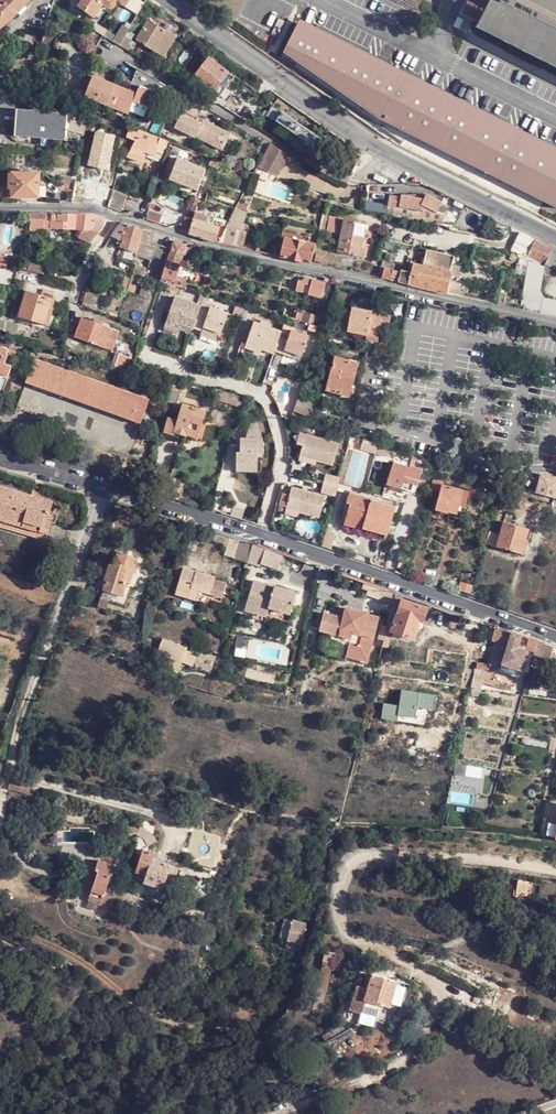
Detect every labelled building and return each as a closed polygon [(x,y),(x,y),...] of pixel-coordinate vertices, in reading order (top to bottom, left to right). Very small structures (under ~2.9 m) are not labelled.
[(26,7),(30,4),(33,0),(1,0),(0,1),(0,32),(7,26),(13,20),(20,14),(23,10),(26,7)] [(84,0),(80,7),(95,18),(108,0),(84,0)] [(138,13),(146,2),(143,0),(117,0),(138,13)] [(485,24),(555,63),(555,0),(497,0),(485,24)] [(302,20),(285,52),(382,121),(555,206),(555,147),(302,20)] [(154,51),(166,32),(166,31),(149,21),(137,41),(154,51)] [(95,25),(92,30),(105,37),(109,32),(95,25)] [(122,28),(115,41),(125,47),(133,34),(122,28)] [(176,38),(166,32),(154,51),(164,57),(176,38)] [(216,92),(229,73),(209,59),(195,77),(216,92)] [(236,79),(229,73),(216,92),(223,97),(236,79)] [(86,96),(109,105),(116,86),(95,76),(93,80),(88,92),(86,96)] [(88,92),(93,80),(89,78),(84,90),(88,92)] [(116,86),(109,105),(129,113),(133,103),(137,94),(116,86)] [(141,86),(137,94),(133,103),(150,111),(158,93),(141,86)] [(289,104),(280,99),(270,113),(279,119),(272,129),(300,147),(312,130),(284,111),(289,104)] [(203,119),(183,109),(175,126),(196,136),(197,135),(213,143),(217,135),(227,140),(231,130),(203,118),(203,119)] [(68,117),(18,112),(15,138),(66,143),(68,117)] [(171,141),(160,137),(130,126),(127,138),(134,140),(132,148),(165,160),(171,141)] [(227,140),(217,135),(213,143),(223,147),(227,140)] [(289,154),(270,142),(259,166),(272,173),(277,175),(289,154)] [(207,169),(178,159),(170,176),(181,181),(180,184),(198,191),(207,169)] [(269,179),(272,173),(259,166),(256,173),(269,179)] [(40,175),(13,174),(12,197),(40,197),(40,175)] [(94,187),(76,184),(73,198),(82,200),(91,202),(94,187)] [(126,196),(113,190),(111,199),(109,207),(122,211),(126,196)] [(406,198),(412,203),(420,195),(412,191),(406,198)] [(460,225),(464,217),(420,195),(412,203),(425,215),(449,222),(450,220),(460,225)] [(98,204),(109,207),(111,199),(100,196),(98,204)] [(157,200),(153,198),(146,219),(161,224),(166,207),(157,200)] [(248,213),(236,209),(228,226),(240,230),(235,247),(243,249),(248,232),(242,230),(248,213)] [(194,220),(189,218),(186,217),(182,229),(190,231),(189,234),(193,235),(201,238),(216,242),(223,219),(197,210),(194,220)] [(81,213),(30,213),(29,219),(31,219),(32,232),(46,232),(46,228),(76,229),(77,230),(86,231),(84,239),(93,240),(99,235),(102,232),(103,230),(104,228),(105,226),(105,225),(106,223),(107,221),(106,218),(105,216),(102,214),(97,213),(81,213)] [(345,218),(323,214),(320,230),(342,234),(345,218)] [(358,220),(345,218),(342,234),(338,252),(364,257),(367,248),(363,247),(365,237),(354,235),(358,220)] [(508,227),(492,219),(488,226),(504,234),(508,227)] [(368,222),(358,220),(354,235),(365,237),(368,222)] [(143,229),(128,224),(126,230),(122,242),(121,248),(136,253),(143,229)] [(126,230),(117,226),(115,230),(113,234),(111,236),(122,242),(126,230)] [(228,226),(219,243),(235,247),(240,230),(228,226)] [(155,233),(143,229),(136,253),(135,257),(150,262),(148,268),(160,272),(168,249),(151,243),(155,233)] [(536,241),(520,233),(510,254),(526,260),(528,256),(536,241)] [(315,251),(317,244),(285,237),(281,257),(300,261),(311,263),(315,251)] [(186,245),(175,241),(171,250),(162,276),(174,280),(178,269),(186,245)] [(552,249),(536,241),(528,256),(544,264),(552,249)] [(552,249),(544,264),(555,270),(555,251),(552,249)] [(428,251),(424,265),(446,269),(446,271),(452,271),(455,256),(428,251)] [(46,268),(30,262),(28,269),(44,274),(46,268)] [(520,311),(547,316),(555,318),(555,301),(544,298),(540,292),(545,268),(529,262),(527,274),(522,299),(520,311)] [(436,292),(448,295),(453,278),(452,271),(446,271),(446,269),(424,265),(415,264),(412,273),(408,285),(423,289),(436,292)] [(184,289),(187,275),(187,272),(178,269),(174,280),(172,286),(184,289)] [(402,270),(398,282),(408,285),(412,273),(402,270)] [(162,276),(160,282),(172,286),(174,280),(162,276)] [(318,286),(317,289),(315,295),(322,297),(325,288),(318,286)] [(51,298),(26,290),(17,315),(43,324),(51,298)] [(173,297),(163,325),(178,330),(180,325),(192,329),(193,328),(202,331),(203,328),(210,330),(220,333),(227,312),(210,306),(207,311),(198,308),(199,306),(173,297)] [(375,308),(374,315),(383,317),(384,310),(375,308)] [(383,317),(374,315),(352,310),(347,333),(365,337),(378,340),(380,329),(383,317)] [(298,313),(296,320),(314,325),(317,319),(317,317),(305,314),(305,315),(298,313)] [(390,319),(383,317),(380,329),(387,330),(390,319)] [(106,341),(110,329),(81,318),(74,337),(103,348),(106,341)] [(7,320),(4,330),(15,334),(18,323),(7,320)] [(253,323),(246,346),(261,351),(274,355),(275,353),(284,356),(285,352),(293,354),(304,358),(310,337),(292,332),(289,341),(281,338),(282,332),(253,323)] [(178,330),(163,325),(161,330),(176,335),(178,330)] [(118,332),(110,329),(106,341),(114,344),(118,332)] [(106,341),(103,348),(111,351),(114,344),(106,341)] [(261,351),(246,346),(245,351),(260,355),(261,351)] [(0,347),(0,375),(8,377),(12,368),(4,365),(10,350),(0,347)] [(111,367),(129,373),(134,360),(116,354),(111,367)] [(358,361),(334,355),(326,389),(350,395),(358,361)] [(150,400),(34,359),(25,383),(140,424),(150,400)] [(173,381),(172,388),(181,390),(183,383),(173,381)] [(172,388),(168,403),(178,405),(181,390),(172,388)] [(246,399),(220,392),(218,400),(243,407),(246,399)] [(318,398),(300,394),(294,411),(314,415),(318,398)] [(198,437),(203,424),(207,411),(183,403),(178,421),(169,418),(165,432),(176,435),(177,433),(186,436),(186,433),(198,437)] [(207,425),(203,424),(198,437),(203,438),(207,425)] [(243,438),(242,448),(246,448),(246,452),(238,452),(239,464),(259,464),(259,453),(264,453),(267,453),(267,441),(259,424),(253,424),(248,438),(243,438)] [(306,449),(309,438),(303,435),(300,446),(306,449)] [(341,447),(309,438),(306,449),(303,459),(319,464),(335,469),(341,447)] [(379,457),(382,447),(367,443),(364,453),(379,457)] [(259,464),(239,464),(238,470),(264,471),(264,453),(259,453),(259,464)] [(319,464),(303,459),(302,463),(319,468),(319,464)] [(410,471),(394,466),(387,486),(412,494),(415,486),(419,487),(423,473),(410,469),(410,471)] [(543,476),(537,494),(554,499),(555,494),(555,480),(543,476)] [(337,500),(343,483),(328,478),(323,496),(337,500)] [(440,493),(443,485),(443,482),(435,480),(431,491),(440,493)] [(464,491),(443,485),(440,493),(436,509),(448,513),(449,512),(458,514),(464,491)] [(0,486),(0,515),(24,522),(23,525),(39,530),(45,513),(49,514),(53,503),(0,486)] [(293,490),(287,511),(301,516),(319,521),(325,500),(293,490)] [(397,510),(353,495),(350,505),(353,506),(347,525),(366,531),(366,530),(383,536),(389,521),(393,523),(397,510)] [(301,516),(287,511),(285,516),(299,521),(301,516)] [(125,521),(118,518),(116,526),(122,528),(125,521)] [(501,536),(497,548),(522,555),(529,529),(505,523),(501,536)] [(328,531),(323,547),(333,550),(338,534),(328,531)] [(501,536),(490,532),(486,545),(497,548),(501,536)] [(248,563),(254,543),(240,539),(234,558),(248,563)] [(104,591),(112,593),(123,597),(128,582),(131,583),(139,558),(119,551),(115,563),(111,562),(105,579),(107,580),(104,591)] [(282,562),(272,559),(270,567),(280,570),(282,562)] [(216,577),(185,566),(177,588),(192,593),(194,587),(223,597),(229,583),(216,578),(216,577)] [(248,601),(270,608),(291,613),(297,593),(254,581),(248,601)] [(470,594),(473,585),(462,581),(459,590),(470,594)] [(107,610),(112,593),(104,591),(99,607),(107,610)] [(404,596),(395,593),(387,629),(392,630),(403,600),(404,596)] [(403,600),(392,630),(392,632),(414,640),(421,622),(424,623),(428,609),(403,600)] [(268,617),(270,608),(248,601),(245,611),(268,617)] [(344,619),(325,614),(320,631),(352,639),(347,658),(369,663),(379,617),(347,609),(344,619)] [(507,640),(510,631),(496,627),(492,638),(497,640),(493,653),(502,657),(507,640)] [(520,645),(523,635),(517,633),(513,643),(520,645)] [(535,652),(538,641),(528,637),(525,649),(535,652)] [(188,651),(163,640),(157,652),(183,663),(188,651)] [(535,658),(555,665),(555,648),(555,647),(538,641),(535,652),(534,655),(535,655),(535,658)] [(513,643),(509,642),(500,670),(516,676),(521,677),(529,653),(519,649),(520,645),(513,643)] [(516,676),(500,670),(497,678),(496,680),(513,686),(516,676)] [(495,683),(496,680),(497,678),(495,677),(481,672),(477,684),(489,688),(491,682),(495,683)] [(517,688),(521,677),(516,676),(513,686),(517,688)] [(481,779),(483,769),(455,763),(453,773),(481,779)] [(22,788),(23,783),(9,782),(8,790),(21,792),(22,790),(22,788)] [(34,785),(23,783),(22,788),(33,792),(34,785)] [(50,843),(94,844),(94,830),(50,830),(50,843)] [(148,840),(146,837),(141,840),(147,848),(152,844),(149,839),(148,840)] [(154,853),(141,850),(135,873),(146,876),(144,883),(163,889),(169,866),(153,861),(154,853)] [(95,871),(98,872),(110,877),(112,877),(116,867),(99,861),(95,871)] [(104,896),(107,887),(110,877),(98,872),(91,891),(104,896)] [(534,883),(519,879),(516,892),(531,895),(534,883)] [(121,902),(124,893),(107,887),(104,896),(121,902)] [(91,891),(88,899),(100,905),(104,896),(91,891)] [(131,896),(124,893),(121,902),(128,904),(131,896)] [(303,942),(307,928),(295,926),(292,940),(303,942)] [(320,978),(330,980),(333,966),(323,963),(320,978)] [(372,975),(368,990),(364,1002),(365,1002),(389,1010),(397,982),(372,975)] [(364,1002),(368,990),(357,987),(350,1012),(361,1015),(365,1002),(364,1002)] [(319,997),(310,995),(306,1013),(316,1016),(319,997)]
